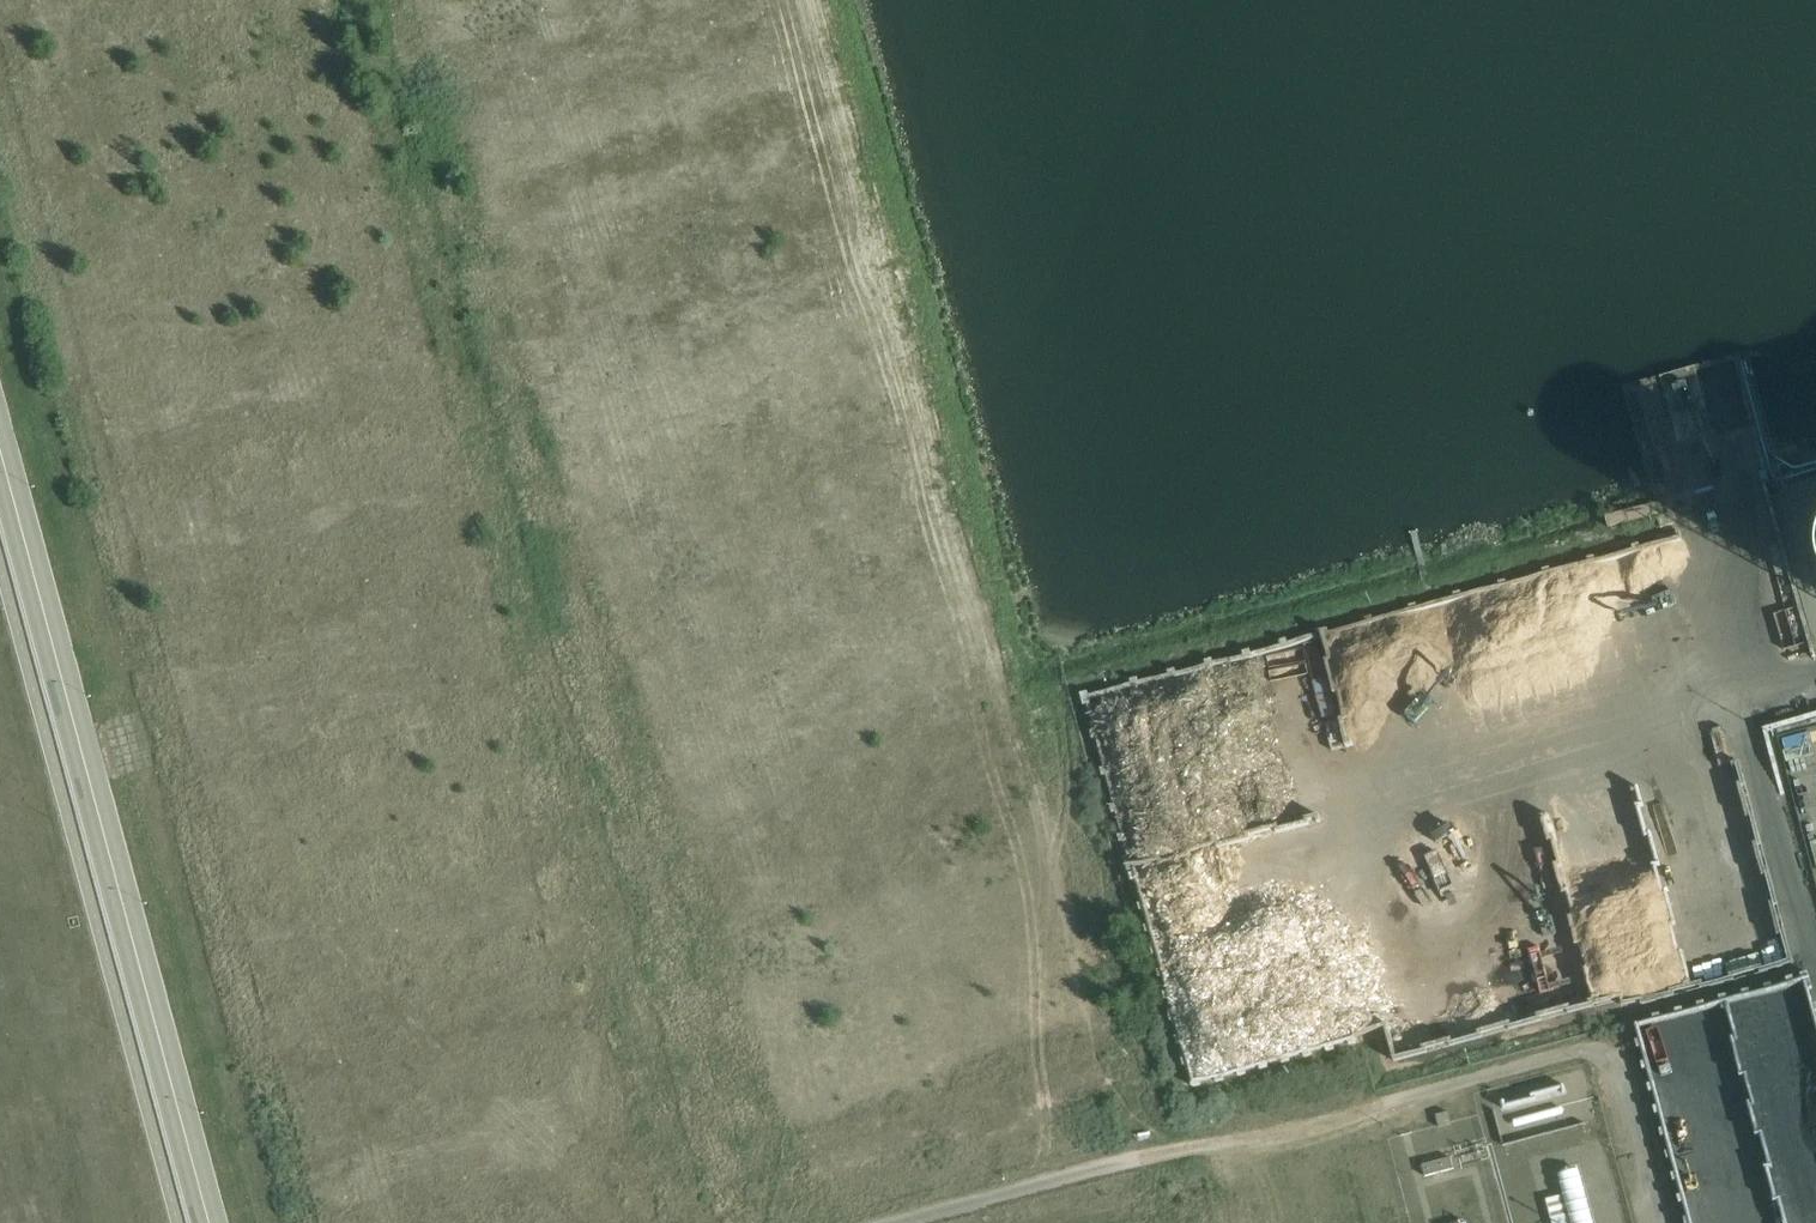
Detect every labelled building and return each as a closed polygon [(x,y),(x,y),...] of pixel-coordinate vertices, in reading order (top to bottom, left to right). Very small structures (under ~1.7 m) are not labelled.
[(1775,450),(1743,453),(1745,464),(1777,461),(1775,450)] [(1678,492),(1626,508),(1629,518),(1682,503),(1678,492)] [(1439,1126),(1451,1123),(1448,1111),(1436,1114),(1439,1126)] [(1425,1174),(1454,1167),(1451,1157),(1422,1164),(1425,1174)] [(1601,1159),(1580,1163),(1594,1222),(1616,1222),(1601,1159)] [(1577,1222),(1591,1216),(1577,1186),(1563,1192),(1577,1222)] [(1562,1195),(1546,1199),(1552,1222),(1570,1222),(1562,1195)]
